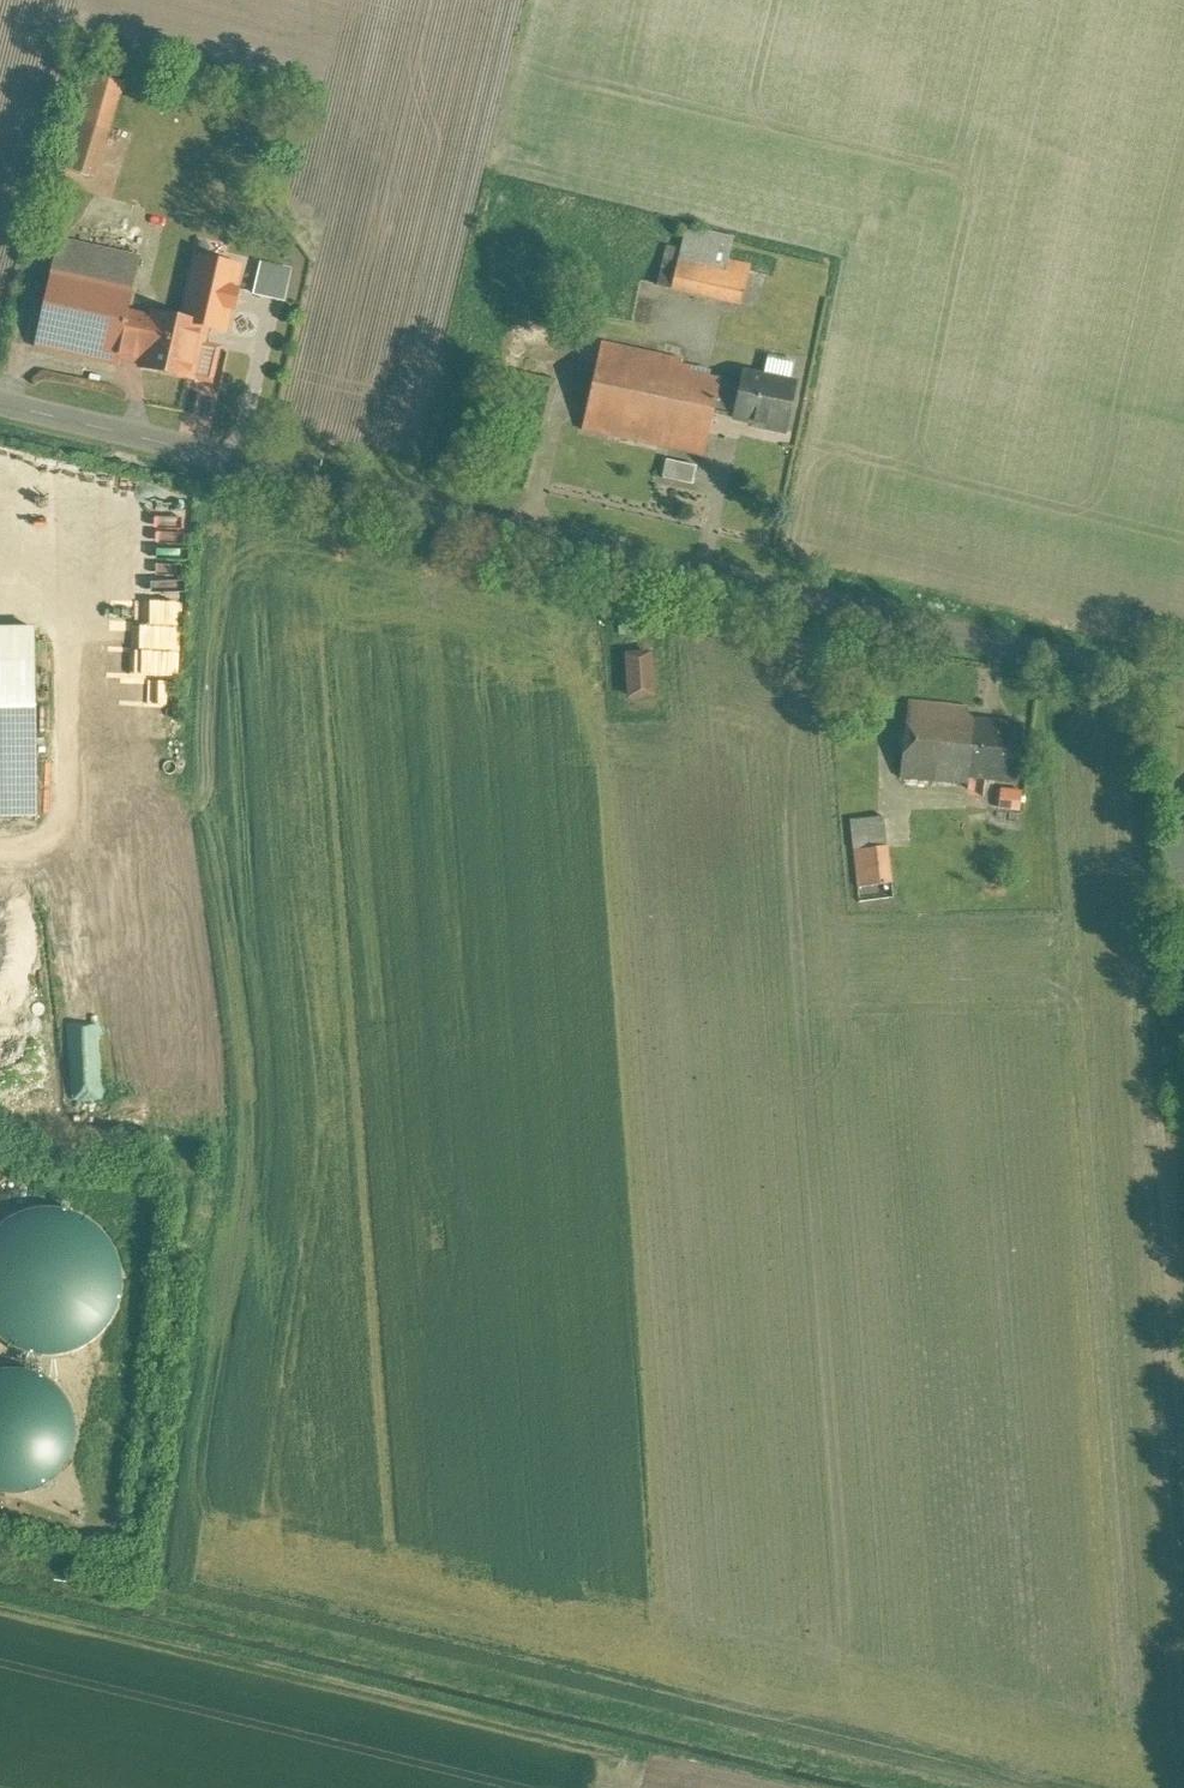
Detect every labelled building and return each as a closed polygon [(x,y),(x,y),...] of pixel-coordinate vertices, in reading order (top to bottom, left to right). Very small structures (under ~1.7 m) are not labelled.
[(123,85),(78,73),(52,169),(97,181),(123,85)] [(735,238),(686,227),(671,292),(742,308),(751,266),(730,261),(735,238)] [(141,257),(68,240),(53,261),(33,350),(117,370),(119,362),(130,312),(141,257)] [(149,315),(130,312),(119,362),(140,367),(139,371),(212,386),(220,350),(205,347),(210,325),(149,313),(149,315)] [(684,360),(601,343),(582,433),(705,458),(722,380),(693,374),(694,369),(683,366),(684,360)] [(799,383),(743,370),(730,424),(786,437),(799,383)] [(698,467),(666,461),(662,481),(694,488),(698,467)] [(0,629),(0,821),(37,821),(35,628),(0,629)] [(653,653),(624,655),(628,701),(657,699),(653,653)] [(972,710),(915,705),(910,778),(966,783),(968,767),(971,725),(972,710)] [(1017,729),(971,725),(968,767),(1014,771),(1017,729)] [(1001,788),(998,808),(1021,811),(1023,790),(1001,788)] [(892,884),(888,816),(853,817),(857,885),(892,884)] [(20,1356),(45,1362),(70,1359),(92,1348),(110,1331),(121,1309),(124,1284),(120,1260),(108,1239),(90,1222),(67,1212),(43,1210),(19,1216),(0,1228),(0,1344),(20,1356)] [(34,1495),(52,1485),(66,1470),(74,1450),(75,1429),(70,1409),(58,1392),(41,1379),(21,1373),(0,1374),(0,1497),(13,1499),(34,1495)]
